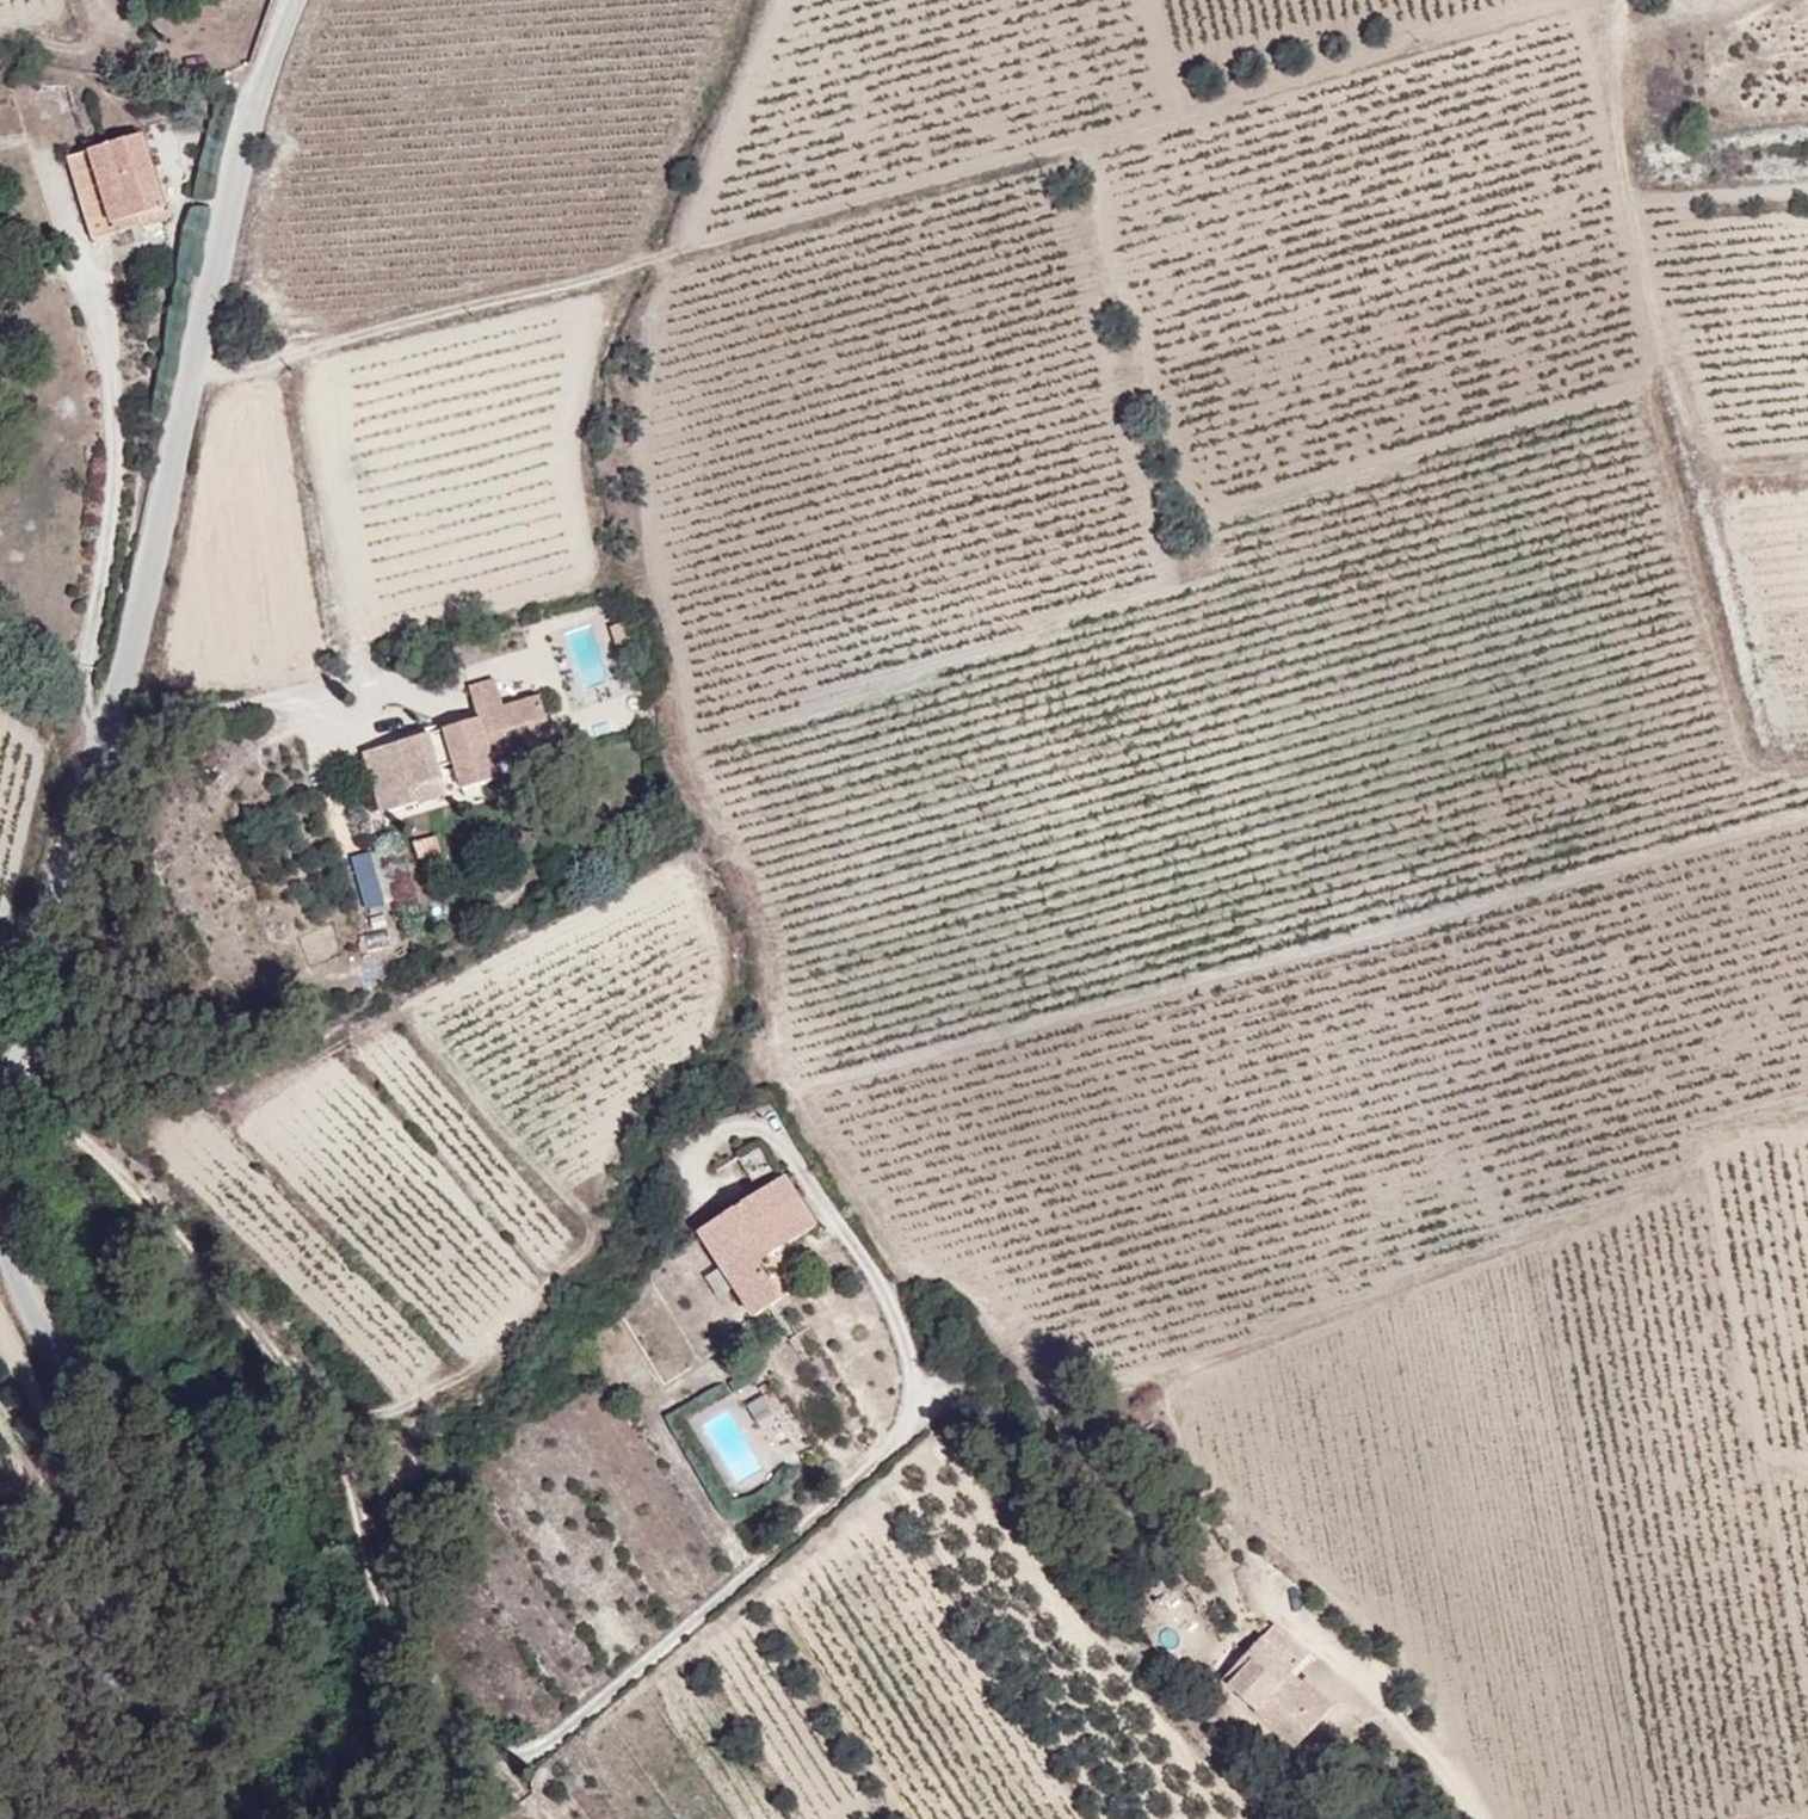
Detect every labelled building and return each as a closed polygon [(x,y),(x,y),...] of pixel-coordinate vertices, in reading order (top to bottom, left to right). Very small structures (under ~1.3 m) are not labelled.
[(90,237),(168,212),(142,131),(64,156),(90,237)] [(477,719),(445,726),(460,790),(510,779),(507,765),(558,754),(544,694),(501,704),(495,677),(469,683),(477,719)] [(364,746),(376,811),(448,798),(436,733),(364,746)] [(437,833),(414,840),(419,859),(442,852),(437,833)] [(364,909),(392,903),(379,849),(352,856),(364,909)] [(846,1276),(793,1172),(689,1235),(778,1333),(846,1276)] [(1348,1702),(1291,1619),(1230,1680),(1298,1764),(1348,1702)]
